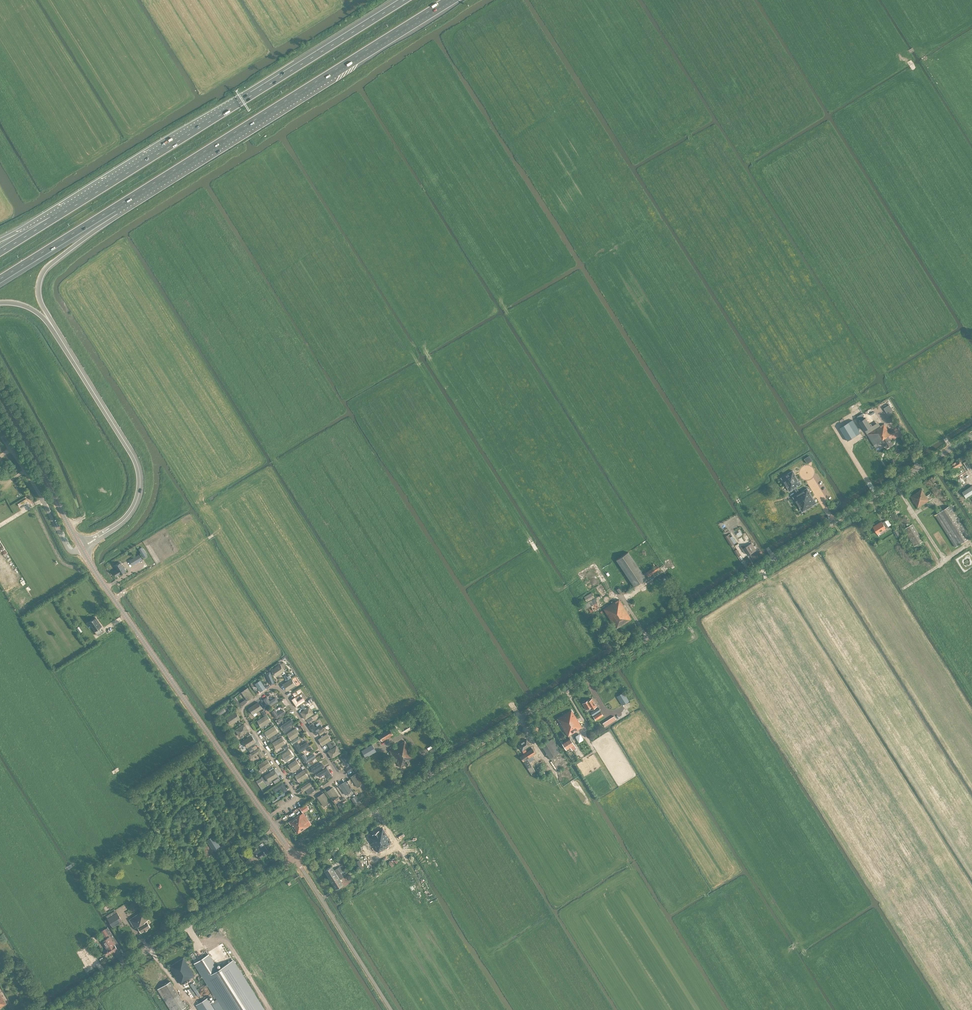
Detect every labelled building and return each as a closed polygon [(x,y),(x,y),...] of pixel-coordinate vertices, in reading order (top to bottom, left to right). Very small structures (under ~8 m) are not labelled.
[(887,413),(893,410),(890,404),(884,408),(887,413)] [(859,421),(866,417),(863,413),(857,417),(859,421)] [(859,421),(865,430),(871,426),(866,417),(859,421)] [(848,441),(856,435),(848,422),(840,428),(848,441)] [(880,426),(867,434),(874,445),(877,442),(879,445),(883,442),(887,447),(893,444),(888,436),(891,434),(884,423),(880,426)] [(809,455),(804,458),(807,463),(812,460),(809,455)] [(952,471),(962,465),(960,460),(949,466),(952,471)] [(793,470),(781,477),(790,491),(794,488),(798,494),(793,497),(802,512),(817,503),(807,488),(800,492),(796,487),(801,484),(793,470)] [(962,492),(966,497),(971,493),(971,485),(962,492)] [(911,496),(918,507),(929,500),(932,498),(930,494),(926,496),(922,489),(911,496)] [(953,503),(935,514),(956,547),(971,536),(971,533),(953,503)] [(885,521),(883,522),(882,522),(882,521),(873,527),(878,534),(887,528),(886,528),(888,526),(885,521)] [(916,544),(923,540),(913,523),(906,527),(916,544)] [(726,536),(731,545),(734,544),(728,535),(726,536)] [(756,550),(752,543),(744,547),(743,548),(744,548),(742,549),(745,553),(747,552),(748,555),(756,550)] [(634,586),(646,578),(628,552),(616,560),(634,586)] [(129,560),(131,564),(132,565),(136,563),(139,561),(142,559),(139,554),(136,556),(129,560)] [(117,570),(114,572),(116,576),(120,574),(126,571),(121,562),(115,566),(117,570)] [(657,565),(645,573),(648,577),(660,569),(657,565)] [(586,602),(595,597),(592,592),(584,597),(586,602)] [(582,605),(584,607),(585,610),(588,608),(591,612),(600,607),(595,598),(582,605)] [(631,619),(619,599),(603,609),(616,628),(621,625),(626,622),(631,619)] [(94,614),(87,619),(95,632),(100,629),(97,624),(99,623),(94,614)] [(280,664),(272,670),(276,676),(284,670),(280,664)] [(270,673),(266,674),(271,685),(274,683),(270,673)] [(283,684),(287,690),(295,685),(291,679),(283,684)] [(260,680),(255,684),(260,691),(265,688),(260,680)] [(248,688),(242,692),(247,700),(253,696),(248,688)] [(617,696),(622,705),(629,701),(623,692),(617,696)] [(267,705),(266,706),(267,709),(269,707),(278,700),(276,697),(270,701),(267,697),(264,699),(267,705)] [(292,700),(296,706),(305,701),(303,698),(297,701),(295,697),(292,700)] [(582,703),(586,709),(589,707),(591,709),(596,706),(591,698),(589,700),(588,699),(585,701),(585,700),(584,700),(582,701),(582,702),(583,703),(582,703)] [(238,701),(236,703),(239,707),(241,705),(247,701),(245,699),(239,703),(238,701)] [(262,708),(258,702),(249,708),(253,714),(262,708)] [(301,712),(305,719),(313,713),(309,706),(301,712)] [(590,712),(591,714),(592,716),(600,711),(598,707),(590,712)] [(285,713),(283,710),(278,713),(275,709),(272,711),(276,718),(285,713)] [(557,719),(568,736),(578,730),(578,729),(582,727),(572,710),(557,719)] [(236,712),(226,718),(230,724),(240,718),(236,712)] [(601,712),(597,714),(593,717),(596,720),(603,715),(601,712)] [(267,714),(257,721),(261,727),(271,721),(267,714)] [(614,716),(603,723),(605,726),(616,719),(614,716)] [(291,719),(281,726),(283,729),(293,722),(291,719)] [(314,733),(322,727),(320,724),(315,727),(312,723),(309,725),(314,733)] [(246,732),(248,730),(244,724),(235,730),(240,736),(245,733),(246,732)] [(269,738),(278,732),(274,726),(265,732),(269,738)] [(291,740),(300,734),(295,728),(287,734),(291,740)] [(382,734),(380,735),(380,736),(383,740),(385,739),(386,739),(393,735),(390,729),(382,733),(382,734)] [(331,740),(327,733),(318,739),(322,745),(331,740)] [(575,735),(579,742),(584,739),(580,733),(575,735)] [(243,741),(247,747),(255,741),(251,735),(243,741)] [(549,758),(550,758),(561,751),(553,738),(552,738),(550,735),(539,741),(542,745),(541,745),(549,758)] [(285,743),(281,737),(273,742),(277,749),(285,743)] [(569,738),(561,743),(566,750),(570,747),(572,750),(576,748),(569,738)] [(518,744),(522,750),(530,745),(526,739),(518,744)] [(405,740),(389,750),(400,767),(415,758),(405,740)] [(294,744),(299,752),(309,745),(307,742),(300,746),(297,742),(294,744)] [(362,750),(366,757),(376,751),(372,744),(362,750)] [(332,758),(340,752),(336,746),(331,749),(329,750),(330,750),(328,751),(332,758)] [(259,747),(248,755),(251,758),(258,753),(261,757),(264,755),(259,747)] [(532,748),(520,756),(530,773),(535,770),(527,758),(536,753),(532,748)] [(294,756),(289,749),(282,754),(286,761),(294,756)] [(558,770),(569,764),(561,751),(550,758),(558,770)] [(301,756),(306,762),(315,756),(313,753),(307,757),(305,754),(301,756)] [(345,756),(341,758),(347,766),(350,764),(345,756)] [(267,759),(258,764),(263,771),(271,765),(267,759)] [(300,766),(296,759),(288,765),(293,771),(300,766)] [(322,763),(312,769),(314,772),(324,766),(322,763)] [(317,774),(319,777),(325,773),(328,777),(332,775),(327,768),(317,774)] [(274,769),(265,775),(269,781),(278,775),(274,769)] [(308,776),(303,770),(295,775),(299,782),(308,776)] [(351,776),(357,787),(364,783),(357,773),(351,776)] [(308,794),(314,790),(311,786),(313,784),(311,781),(301,788),(303,791),(305,790),(308,794)] [(345,794),(351,791),(345,781),(339,785),(345,794)] [(282,782),(273,788),(275,791),(281,787),(284,792),(287,789),(282,782)] [(333,787),(327,791),(332,800),(338,795),(333,787)] [(324,806),(330,802),(324,793),(317,797),(324,806)] [(301,807),(300,808),(301,809),(303,812),(309,808),(306,804),(301,807)] [(308,826),(311,824),(303,812),(300,814),(289,822),(297,834),(308,826)] [(382,828),(368,836),(378,852),(388,847),(387,845),(391,842),(382,828)] [(213,850),(220,846),(213,835),(206,840),(213,850)] [(269,853),(264,845),(252,852),(254,856),(256,855),(259,859),(265,854),(266,855),(269,853)] [(250,859),(244,850),(240,853),(245,861),(250,859)] [(361,870),(365,868),(360,859),(357,861),(361,870)] [(330,879),(345,870),(342,865),(338,868),(338,867),(334,870),(332,866),(324,870),(330,879)] [(343,875),(347,873),(345,870),(330,879),(336,889),(343,884),(340,879),(344,877),(343,877),(344,876),(343,875)] [(135,928),(138,926),(141,932),(150,927),(146,921),(148,919),(143,910),(129,919),(135,928)] [(107,918),(113,927),(123,921),(117,912),(107,918)] [(106,949),(104,950),(107,955),(113,951),(114,952),(118,949),(114,944),(110,936),(102,941),(106,949)] [(195,963),(214,993),(224,1009),(264,1009),(233,960),(218,969),(209,954),(195,963)] [(170,966),(181,984),(195,975),(183,957),(170,966)] [(171,1009),(180,1009),(186,1006),(170,981),(157,989),(171,1009)] [(196,997),(200,995),(194,982),(190,984),(196,997)] [(199,1009),(217,1009),(209,997),(196,1005),(199,1009)]
